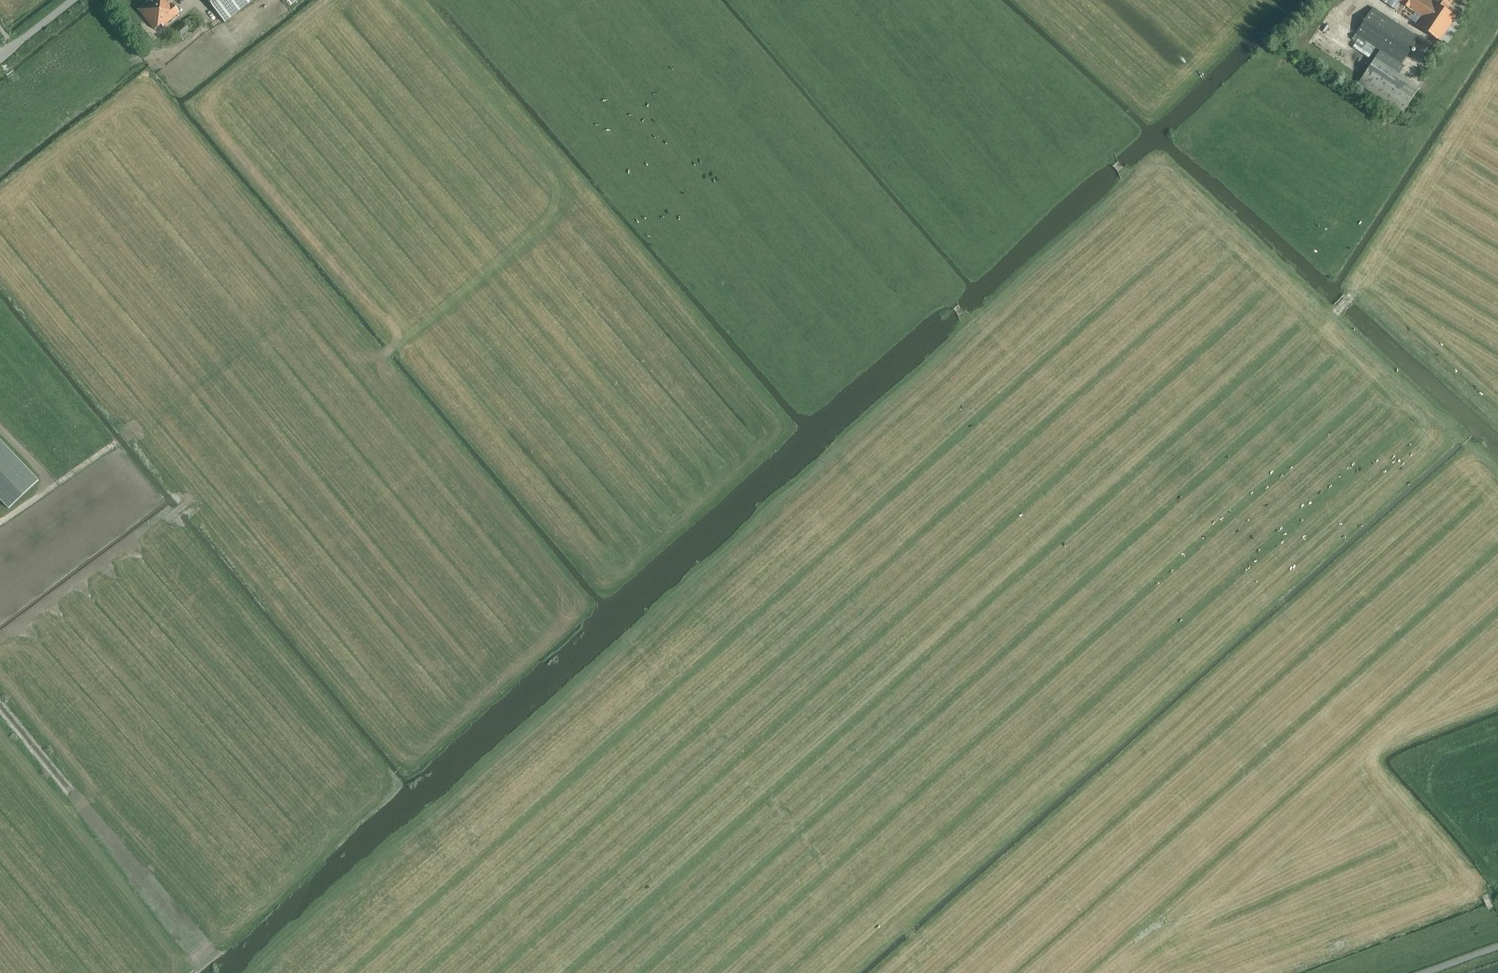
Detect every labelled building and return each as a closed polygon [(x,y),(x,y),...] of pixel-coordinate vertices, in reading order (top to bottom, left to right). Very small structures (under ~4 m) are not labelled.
[(179,13),(168,0),(149,0),(138,9),(155,30),(161,24),(163,26),(179,13)] [(213,8),(221,18),(230,10),(243,0),(207,0),(213,8)] [(1383,2),(1409,19),(1416,24),(1415,25),(1447,46),(1463,22),(1463,21),(1456,17),(1457,17),(1447,11),(1455,0),(1433,0),(1433,1),(1432,0),(1384,0),(1383,2)] [(1374,7),(1355,35),(1380,51),(1401,65),(1419,37),(1374,7)] [(1375,59),(1358,85),(1402,114),(1419,89),(1418,88),(1399,76),(1404,67),(1401,65),(1380,51),(1375,59)] [(5,502),(34,475),(0,438),(0,497),(5,502)]
